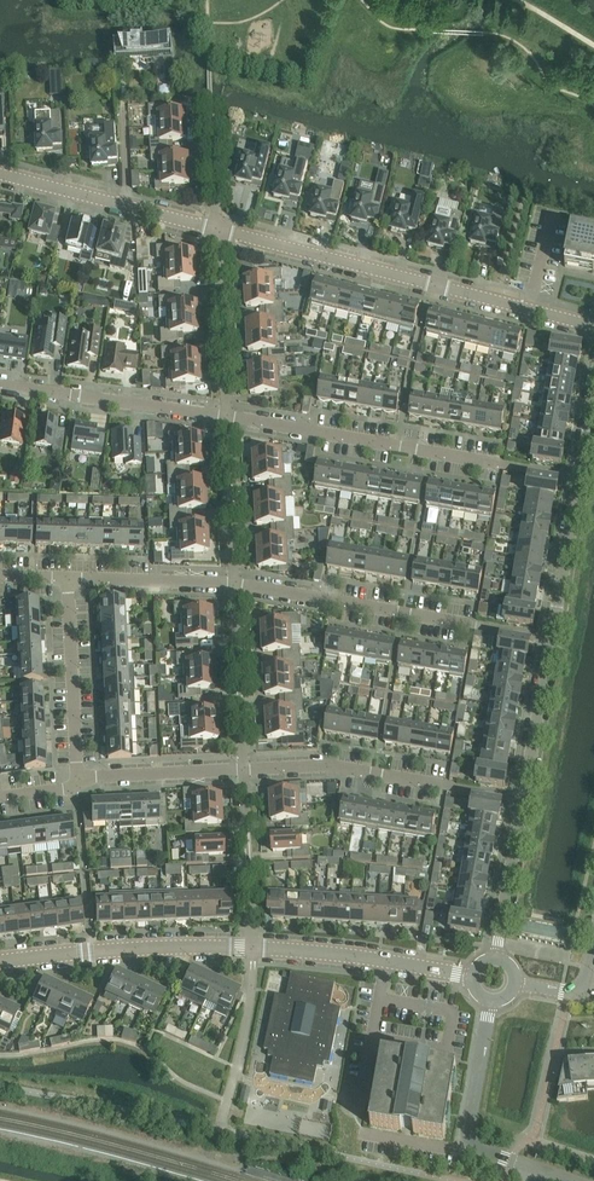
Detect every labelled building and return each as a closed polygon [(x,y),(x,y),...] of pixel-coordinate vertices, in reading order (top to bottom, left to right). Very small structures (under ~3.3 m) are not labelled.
[(172,43),(115,46),(116,62),(131,61),(132,64),(133,63),(133,61),(144,60),(144,63),(145,63),(145,60),(151,60),(151,62),(152,62),(152,60),(165,59),(165,61),(166,61),(166,59),(173,58),(172,43)] [(187,127),(186,114),(166,115),(166,106),(149,107),(149,119),(156,119),(157,129),(187,127)] [(148,110),(140,110),(140,118),(148,117),(148,110)] [(36,114),(37,136),(31,136),(31,145),(37,144),(37,153),(53,152),(53,148),(62,148),(60,113),(36,114)] [(115,127),(91,128),(92,150),(86,150),(87,159),(92,159),(93,167),(108,167),(108,162),(117,162),(115,127)] [(168,150),(167,142),(187,141),(187,127),(157,129),(157,139),(150,139),(151,151),(168,150)] [(262,184),(270,150),(260,148),(258,156),(244,152),(241,165),(235,163),(233,172),(239,173),(237,182),(252,186),(253,182),(262,184)] [(189,171),(188,157),(168,158),(168,150),(151,151),(151,163),(158,162),(159,172),(189,171)] [(307,154),(305,163),(311,165),(313,155),(307,154)] [(299,200),(308,166),(298,163),(296,172),(282,168),(279,181),(273,179),(271,188),(276,189),(274,198),(289,201),(290,197),(299,200)] [(311,168),(309,175),(316,177),(318,170),(311,168)] [(189,185),(189,171),(159,172),(159,182),(155,183),(156,192),(170,191),(170,186),(189,185)] [(132,174),(133,190),(140,190),(140,173),(132,174)] [(421,179),(418,188),(429,190),(432,182),(421,179)] [(336,219),(345,185),(335,183),(333,191),(318,188),(315,200),(310,198),(308,207),(313,208),(311,217),(326,221),(327,217),(336,219)] [(377,223),(385,190),(375,187),(373,196),(359,192),(356,204),(350,203),(348,211),(354,213),(352,221),(367,225),(368,221),(377,223)] [(416,233),(424,199),(415,197),(412,205),(398,202),(395,214),(390,213),(387,221),(393,223),(391,231),(406,235),(407,231),(416,233)] [(12,208),(12,209),(0,208),(0,213),(11,215),(10,220),(20,222),(22,209),(12,208)] [(462,215),(438,209),(433,230),(427,229),(425,237),(431,239),(428,247),(443,251),(444,247),(454,249),(462,215)] [(29,233),(47,238),(46,243),(56,245),(60,229),(51,227),(54,215),(35,210),(29,233)] [(496,247),(504,213),(495,210),(493,219),(478,215),(475,227),(470,226),(467,235),(473,236),(471,244),(486,248),(487,244),(496,247)] [(83,222),(82,222),(81,222),(79,221),(78,221),(77,224),(71,223),(65,246),(67,246),(66,247),(68,249),(83,253),(83,252),(93,254),(98,233),(89,231),(90,227),(90,226),(90,225),(89,225),(89,224),(89,223),(83,222)] [(96,254),(112,258),(110,268),(123,271),(128,251),(120,249),(124,233),(118,231),(119,230),(110,227),(109,229),(103,227),(96,254)] [(573,233),(565,268),(593,274),(593,237),(573,233)] [(2,239),(0,249),(15,251),(17,241),(2,239)] [(194,268),(193,254),(173,255),(173,246),(156,247),(156,259),(163,259),(163,269),(194,268)] [(194,282),(194,268),(163,269),(164,279),(157,280),(158,292),(175,291),(174,283),(194,282)] [(276,293),(275,283),(282,282),(282,270),(264,271),(265,279),(245,280),(246,294),(276,293)] [(39,278),(38,283),(45,285),(47,278),(42,276),(39,278)] [(330,286),(317,282),(315,293),(312,292),(309,302),(312,302),(311,306),(325,309),(330,286)] [(75,285),(73,290),(81,292),(83,285),(78,283),(75,285)] [(26,286),(25,294),(34,296),(35,287),(26,286)] [(343,289),(330,286),(325,309),(337,312),(343,289)] [(356,292),(343,289),(337,312),(350,316),(356,292)] [(368,295),(356,292),(350,316),(362,319),(368,295)] [(284,314),(283,303),(276,303),(276,293),(246,294),(246,308),(266,307),(267,315),(284,314)] [(381,299),(368,295),(362,319),(375,322),(381,299)] [(196,319),(195,305),(175,306),(175,297),(158,298),(159,310),(165,310),(166,320),(196,319)] [(394,302),(381,299),(375,322),(388,325),(394,302)] [(406,305),(394,302),(388,325),(400,329),(406,305)] [(126,304),(125,312),(135,314),(136,307),(136,306),(126,304)] [(400,329),(413,332),(414,328),(417,329),(419,320),(417,319),(419,308),(406,305),(400,329)] [(446,315),(432,312),(430,322),(427,322),(424,331),(427,332),(426,335),(439,339),(446,315)] [(278,336),(277,326),(284,326),(284,314),(267,315),(267,323),(247,324),(248,338),(278,336)] [(458,318),(446,315),(439,339),(452,342),(458,318)] [(471,322),(458,318),(452,342),(465,345),(471,322)] [(33,357),(53,360),(54,347),(63,349),(66,321),(51,319),(50,326),(38,325),(33,357)] [(177,342),(177,334),(197,332),(196,319),(166,320),(166,330),(160,330),(160,343),(177,342)] [(483,325),(471,322),(465,345),(477,348),(483,325)] [(496,328),(483,325),(477,348),(490,352),(496,328)] [(509,331),(496,328),(490,352),(503,355),(509,331)] [(101,333),(85,330),(84,338),(72,336),(68,367),(87,370),(89,357),(97,358),(101,333)] [(522,335),(509,331),(503,355),(516,358),(517,355),(519,355),(522,346),(519,345),(522,335)] [(534,348),(536,334),(528,333),(526,347),(534,348)] [(286,358),(285,346),(278,346),(278,336),(248,338),(249,352),(268,351),(269,359),(286,358)] [(27,340),(0,337),(0,358),(24,361),(27,340)] [(580,363),(582,350),(553,345),(551,358),(580,363)] [(137,355),(125,353),(125,350),(106,347),(103,372),(122,375),(123,368),(126,369),(126,370),(135,371),(137,355)] [(198,355),(178,356),(178,348),(161,349),(161,361),(168,361),(168,371),(199,369),(198,355)] [(354,352),(346,350),(345,356),(353,358),(354,352)] [(380,358),(371,356),(370,362),(379,364),(380,358)] [(280,380),(280,370),(286,369),(286,358),(269,359),(269,366),(249,367),(250,381),(280,380)] [(530,368),(531,359),(524,358),(522,366),(530,368)] [(580,363),(551,358),(553,359),(551,371),(549,370),(548,371),(575,375),(577,363),(580,363)] [(415,372),(423,374),(424,367),(416,366),(415,372)] [(530,368),(522,366),(521,375),(528,376),(530,368)] [(180,389),(179,384),(199,383),(199,369),(168,371),(169,381),(165,381),(166,390),(180,389)] [(445,372),(437,370),(435,376),(444,378),(445,372)] [(575,375),(548,371),(546,384),(572,388),(575,375)] [(149,372),(142,372),(143,388),(150,388),(149,372)] [(470,378),(462,376),(461,382),(469,384),(470,378)] [(336,380),(323,377),(322,381),(319,380),(318,390),(321,391),(319,401),(332,404),(336,380)] [(251,395),(271,394),(271,399),(285,399),(285,390),(281,390),(280,380),(250,381),(251,395)] [(349,382),(336,380),(332,404),(345,406),(349,382)] [(362,384),(349,382),(345,406),(358,408),(362,384)] [(496,383),(488,382),(486,388),(495,390),(496,383)] [(522,393),(523,384),(516,383),(514,391),(522,393)] [(375,386),(362,384),(358,408),(371,410),(375,386)] [(572,388),(546,384),(544,397),(570,401),(572,388)] [(388,389),(375,386),(371,410),(383,413),(388,389)] [(383,413),(397,415),(398,404),(401,405),(403,395),(400,395),(401,391),(388,389),(383,413)] [(522,393),(514,391),(513,400),(520,401),(522,393)] [(427,396),(414,393),(413,397),(411,396),(409,406),(412,407),(410,417),(423,420),(427,396)] [(440,398),(427,396),(423,420),(436,422),(440,398)] [(570,401),(544,397),(542,410),(570,415),(570,414),(568,414),(570,401)] [(302,415),(309,416),(312,400),(305,398),(302,415)] [(453,400),(440,398),(436,422),(449,424),(453,400)] [(466,402),(453,400),(449,424),(462,426),(466,402)] [(479,405),(466,402),(462,426),(475,429),(479,405)] [(492,407),(479,405),(475,429),(487,431),(492,407)] [(521,415),(523,406),(515,405),(514,413),(521,415)] [(505,409),(492,407),(487,431),(501,433),(503,423),(505,423),(507,413),(504,413),(505,409)] [(570,415),(542,410),(544,411),(542,423),(568,427),(570,415)] [(3,416),(0,438),(0,443),(22,446),(25,420),(3,416)] [(33,445),(52,448),(52,453),(61,454),(63,438),(55,436),(57,422),(37,419),(33,445)] [(518,432),(520,424),(512,422),(511,431),(518,432)] [(568,427),(542,423),(540,436),(563,440),(565,427),(567,428),(568,427)] [(101,456),(104,433),(96,431),(96,427),(75,424),(71,451),(101,456)] [(154,424),(146,424),(147,441),(155,440),(154,424)] [(518,432),(511,431),(509,439),(517,441),(518,432)] [(113,460),(125,459),(125,465),(141,464),(140,441),(132,442),(131,432),(112,433),(113,460)] [(202,438),(182,439),(182,434),(168,434),(168,443),(172,443),(173,453),(203,452),(202,438)] [(563,440),(540,436),(538,448),(535,448),(564,453),(561,452),(563,440)] [(515,456),(517,445),(509,444),(507,454),(515,456)] [(305,463),(313,465),(315,449),(308,447),(305,463)] [(284,467),(284,457),(288,457),(287,448),(273,448),(273,453),(254,454),(254,468),(284,467)] [(564,453),(535,448),(533,462),(561,467),(564,453)] [(183,467),(203,466),(203,452),(173,453),(173,463),(166,464),(167,476),(184,475),(183,467)] [(332,467),(319,465),(317,476),(314,475),(313,485),(316,486),(315,489),(328,491),(332,467)] [(292,488),(292,477),(285,477),(284,467),(254,468),(255,482),(275,481),(275,489),(292,488)] [(345,470),(332,467),(328,491),(341,494),(345,470)] [(358,472),(345,470),(341,494),(354,496),(358,472)] [(371,474),(358,472),(354,496),(367,498),(371,474)] [(10,484),(18,485),(19,475),(12,474),(10,484)] [(384,476),(371,474),(367,498),(380,500),(384,476)] [(205,495),(204,481),(184,482),(184,475),(167,476),(167,487),(174,487),(175,497),(205,495)] [(397,479),(384,476),(380,500),(393,503),(397,479)] [(501,488),(509,490),(511,479),(503,478),(501,488)] [(410,481),(397,479),(393,503),(405,505),(410,481)] [(556,498),(558,484),(530,479),(527,493),(556,498)] [(423,483),(410,481),(405,505),(419,507),(423,483)] [(444,487),(430,485),(426,509),(440,511),(444,487)] [(457,489),(444,487),(440,511),(452,513),(457,489)] [(286,510),(286,500),(293,500),(292,488),(275,489),(276,497),(256,498),(256,512),(286,510)] [(470,492),(457,489),(452,513),(465,516),(470,492)] [(482,494),(470,492),(465,516),(478,518),(482,494)] [(506,502),(508,494),(500,493),(499,501),(506,502)] [(556,498),(527,493),(525,506),(551,510),(553,498),(556,498)] [(491,520),(496,496),(482,494),(478,518),(491,520)] [(186,518),(186,510),(206,509),(205,495),(175,497),(175,507),(168,507),(169,519),(186,518)] [(506,502),(499,501),(497,510),(505,511),(506,502)] [(551,510),(525,506),(523,519),(551,524),(551,523),(549,523),(551,510)] [(294,532),(294,520),(287,520),(286,510),(256,512),(257,526),(277,525),(277,533),(294,532)] [(186,526),(186,518),(169,519),(170,530),(176,530),(177,540),(207,539),(206,525),(186,526)] [(502,528),(503,520),(496,518),(494,527),(502,528)] [(50,519),(36,519),(36,546),(49,547),(50,519)] [(50,525),(50,519),(49,547),(62,547),(63,526),(50,525)] [(551,524),(523,519),(525,519),(523,532),(520,531),(549,536),(551,524)] [(89,527),(89,521),(76,520),(76,526),(75,548),(88,548),(89,527)] [(89,527),(88,548),(101,548),(102,527),(102,521),(89,521),(89,527)] [(17,524),(4,524),(4,545),(17,546),(17,524)] [(30,546),(31,525),(17,524),(17,546),(30,546)] [(76,526),(63,526),(62,547),(75,548),(76,526)] [(115,527),(102,527),(102,548),(115,549),(115,527)] [(128,528),(115,527),(115,549),(128,549),(128,528)] [(502,528),(494,527),(493,535),(500,537),(502,528)] [(141,550),(142,528),(128,528),(128,549),(141,550)] [(549,536),(520,531),(518,544),(544,549),(546,537),(548,537),(549,536)] [(289,554),(288,544),(295,543),(294,532),(277,533),(278,540),(258,541),(259,555),(289,554)] [(171,563),(188,562),(188,554),(208,553),(207,539),(177,540),(177,550),(170,551),(171,563)] [(493,553),(495,545),(487,544),(486,552),(493,553)] [(544,549),(518,544),(516,557),(542,562),(544,549)] [(345,547),(332,545),(328,569),(341,571),(345,547)] [(345,550),(346,547),(345,547),(341,571),(354,573),(357,552),(345,550)] [(370,554),(357,552),(354,573),(367,575),(370,554)] [(493,553),(486,552),(485,561),(492,562),(493,553)] [(293,573),(293,564),(289,564),(289,554),(259,555),(259,569),(279,568),(279,573),(293,573)] [(383,557),(370,554),(367,575),(379,578),(383,557)] [(396,556),(395,559),(383,557),(379,578),(392,580),(396,556)] [(392,580),(406,582),(410,558),(396,556),(392,580)] [(542,562),(516,557),(514,570),(542,575),(540,574),(542,562)] [(431,562),(417,560),(413,584),(426,586),(431,562)] [(431,565),(431,562),(426,586),(439,588),(443,567),(431,565)] [(324,568),(317,566),(314,582),(321,584),(324,568)] [(493,575),(495,567),(487,566),(486,574),(493,575)] [(456,569),(443,567),(439,588),(452,590),(456,569)] [(469,569),(468,571),(456,569),(452,590),(465,593),(469,569)] [(465,593),(478,595),(482,571),(469,569),(465,593)] [(542,575),(514,570),(513,571),(516,571),(514,583),(511,583),(539,588),(542,575)] [(490,593),(492,584),(484,583),(483,591),(490,593)] [(539,588),(511,583),(509,596),(535,601),(537,588),(539,589),(539,588)] [(490,593),(483,591),(481,600),(489,601),(490,593)] [(535,601),(509,596),(509,597),(512,597),(510,609),(507,609),(536,614),(533,613),(535,601)] [(142,599),(142,608),(150,607),(149,599),(142,599)] [(124,614),(123,600),(100,601),(100,607),(99,607),(99,615),(124,614)] [(38,615),(37,601),(16,603),(17,616),(38,615)] [(211,624),(211,611),(191,612),(190,603),(173,604),(174,616),(181,616),(181,626),(211,624)] [(479,615),(487,616),(489,606),(480,604),(479,615)] [(507,609),(500,608),(497,621),(505,622),(504,622),(533,627),(536,614),(507,609)] [(125,627),(124,614),(99,615),(100,623),(101,623),(101,628),(125,627)] [(17,616),(10,616),(11,630),(17,629),(39,628),(38,615),(17,616)] [(299,627),(298,615),(281,616),(282,624),(262,625),(263,639),(293,638),(292,627),(299,627)] [(151,626),(150,617),(143,618),(143,626),(151,626)] [(212,638),(211,624),(181,626),(182,636),(175,636),(175,649),(192,648),(192,639),(212,638)] [(144,635),(151,634),(151,626),(143,626),(144,635)] [(125,640),(125,627),(101,628),(102,633),(100,633),(101,641),(125,640)] [(39,641),(39,628),(17,629),(18,642),(39,641)] [(343,635),(330,633),(325,657),(339,659),(343,635)] [(356,637),(343,635),(339,659),(340,656),(352,658),(356,637)] [(369,639),(356,637),(352,658),(365,661),(369,639)] [(301,659),(300,647),(293,648),(293,638),(263,639),(263,653),(283,652),(284,660),(301,659)] [(473,649),(481,650),(483,640),(475,638),(473,649)] [(382,642),(369,639),(365,661),(377,663),(377,666),(382,642)] [(530,645),(494,639),(491,653),(502,655),(502,654),(525,658),(525,659),(528,659),(530,645)] [(126,653),(125,640),(101,641),(101,649),(102,649),(103,654),(126,653)] [(40,654),(39,641),(18,642),(19,655),(40,654)] [(377,666),(391,668),(395,644),(382,642),(377,666)] [(152,652),(152,643),(144,644),(144,652),(152,652)] [(416,648),(402,645),(398,669),(411,672),(416,648)] [(429,650),(416,648),(411,672),(412,672),(412,669),(425,671),(429,650)] [(441,652),(429,650),(425,671),(438,673),(441,652)] [(145,661),(152,660),(152,652),(144,652),(145,661)] [(454,655),(441,652),(438,673),(450,676),(450,678),(450,679),(454,655)] [(126,666),(126,653),(103,654),(103,659),(102,659),(102,667),(126,666)] [(166,653),(159,653),(159,661),(163,661),(167,657),(166,653)] [(478,663),(479,655),(472,653),(470,662),(478,663)] [(41,667),(40,654),(19,655),(19,668),(41,667)] [(213,661),(193,662),(193,654),(176,655),(176,667),(183,667),(184,677),(214,675),(213,661)] [(525,659),(525,658),(502,654),(502,655),(500,667),(497,666),(497,667),(523,671),(525,659)] [(450,679),(463,681),(468,657),(454,655),(450,679)] [(295,681),(294,671),(301,671),(301,659),(284,660),(284,668),(264,669),(265,683),(295,681)] [(478,663),(470,662),(469,670),(476,672),(478,663)] [(127,679),(126,666),(102,667),(102,675),(104,675),(104,680),(127,679)] [(20,682),(41,681),(41,667),(19,668),(20,682)] [(523,671),(497,667),(494,679),(523,684),(521,684),(523,671)] [(157,678),(157,669),(149,669),(150,678),(157,678)] [(214,689),(214,675),(184,677),(184,687),(177,687),(178,699),(195,698),(195,690),(214,689)] [(150,678),(150,687),(158,686),(157,678),(150,678)] [(128,692),(127,679),(104,680),(104,686),(103,686),(103,694),(128,692)] [(373,689),(378,690),(387,692),(388,686),(380,684),(380,680),(375,679),(373,689)] [(473,689),(475,681),(467,679),(466,688),(473,689)] [(523,684),(494,679),(494,680),(497,680),(495,692),(492,692),(520,697),(523,684)] [(295,681),(265,683),(266,696),(285,695),(286,703),(303,702),(302,691),(301,681),(295,681)] [(330,682),(322,683),(322,691),(330,691),(330,682)] [(42,702),(42,688),(20,689),(21,703),(42,702)] [(472,697),(473,689),(466,688),(464,696),(472,697)] [(134,692),(128,692),(103,694),(104,701),(105,701),(105,707),(134,705),(134,692)] [(520,697),(492,692),(490,705),(516,710),(518,697),(520,698),(520,697)] [(155,704),(154,695),(147,696),(147,704),(155,704)] [(43,715),(42,702),(21,703),(22,716),(43,715)] [(297,724),(297,714),(303,714),(303,702),(286,703),(286,711),(266,712),(267,726),(297,724)] [(147,704),(147,713),(155,713),(155,704),(147,704)] [(179,705),(169,706),(169,718),(179,717),(180,728),(216,726),(216,712),(198,713),(197,704),(179,705)] [(106,712),(104,712),(104,720),(129,719),(135,718),(134,705),(105,707),(106,712)] [(465,714),(467,706),(459,705),(458,713),(465,714)] [(516,710),(490,705),(488,718),(516,723),(514,722),(516,710)] [(343,712),(329,710),(325,734),(338,736),(343,712)] [(343,715),(343,712),(338,736),(351,738),(355,717),(343,715)] [(464,723),(465,714),(458,713),(456,721),(464,723)] [(44,728),(43,715),(22,716),(22,729),(44,728)] [(368,717),(367,719),(355,717),(351,738),(364,741),(368,717)] [(364,741),(377,743),(382,719),(368,717),(364,741)] [(516,723),(488,718),(488,719),(491,719),(488,731),(485,731),(514,736),(516,723)] [(130,732),(129,719),(104,720),(105,728),(106,728),(107,733),(130,732)] [(403,723),(389,720),(385,744),(398,747),(403,723)] [(156,730),(155,722),(148,722),(148,731),(156,730)] [(415,728),(403,726),(403,723),(398,747),(411,749),(415,728)] [(304,734),(298,735),(297,724),(267,726),(268,740),(288,739),(288,747),(305,746),(304,734)] [(216,726),(180,728),(181,741),(180,741),(180,750),(198,749),(197,741),(217,740),(216,726)] [(458,735),(465,736),(466,728),(459,727),(458,735)] [(44,741),(44,728),(22,729),(23,742),(44,741)] [(428,730),(415,728),(411,749),(424,751),(428,730)] [(441,729),(440,732),(428,730),(424,751),(437,753),(441,729)] [(437,753),(450,756),(454,732),(441,729),(437,753)] [(148,731),(149,739),(156,739),(156,730),(148,731)] [(514,736),(485,731),(483,744),(509,749),(511,736),(514,737),(514,736)] [(130,745),(130,732),(107,733),(107,738),(105,738),(106,746),(130,745)] [(45,754),(44,741),(23,742),(24,755),(45,754)] [(462,754),(463,745),(456,744),(455,752),(462,754)] [(509,749),(483,744),(486,745),(484,757),(481,756),(481,757),(507,761),(509,749)] [(131,759),(130,745),(106,746),(106,754),(108,754),(108,760),(131,759)] [(157,757),(157,749),(149,749),(150,758),(157,757)] [(462,754),(455,752),(453,761),(460,762),(462,754)] [(24,755),(24,769),(45,768),(45,754),(24,755)] [(507,761),(481,757),(479,770),(507,775),(508,775),(505,774),(507,761)] [(459,777),(461,767),(452,765),(450,776),(459,777)] [(507,775),(479,770),(476,783),(505,788),(507,775)] [(307,796),(307,784),(290,785),(290,793),(270,794),(271,808),(301,806),(301,796),(307,796)] [(328,796),(336,796),(338,785),(328,785),(328,796)] [(200,797),(199,789),(182,790),(183,802),(190,802),(190,812),(220,810),(220,796),(200,797)] [(145,828),(167,827),(166,810),(158,810),(157,797),(149,797),(149,799),(144,799),(145,828)] [(132,829),(131,798),(123,799),(123,800),(118,800),(119,824),(119,829),(132,829)] [(144,799),(139,799),(138,798),(131,798),(132,829),(145,828),(144,799)] [(118,800),(113,801),(112,799),(105,800),(106,824),(119,824),(118,800)] [(445,810),(453,811),(455,801),(446,799),(445,810)] [(106,824),(105,800),(97,800),(97,801),(91,802),(91,813),(82,814),(84,831),(93,831),(93,825),(106,824)] [(358,803),(344,801),(343,812),(340,811),(338,821),(341,822),(340,825),(354,827),(358,803)] [(502,806),(473,801),(471,814),(500,819),(502,806)] [(371,806),(358,803),(354,827),(366,830),(371,806)] [(309,828),(308,816),(302,816),(301,806),(271,808),(272,822),(292,821),(292,829),(309,828)] [(383,808),(371,806),(366,830),(379,832),(383,808)] [(396,810),(383,808),(379,832),(392,834),(396,810)] [(221,824),(220,810),(190,812),(191,822),(184,822),(185,834),(202,834),(201,825),(221,824)] [(409,812),(396,810),(392,834),(405,836),(409,812)] [(422,815),(409,812),(405,836),(418,839),(422,815)] [(451,816),(444,814),(442,823),(450,824),(451,816)] [(500,819),(471,814),(469,827),(495,832),(497,819),(500,820),(500,819)] [(418,839),(431,841),(432,837),(435,838),(436,828),(433,828),(435,817),(422,815),(418,839)] [(73,842),(70,819),(64,820),(64,819),(56,820),(59,844),(73,842)] [(59,844),(56,820),(48,821),(48,822),(43,823),(46,846),(59,844)] [(43,823),(38,823),(38,822),(30,823),(33,847),(46,846),(43,823)] [(33,847),(30,823),(22,824),(23,825),(17,826),(20,849),(33,847)] [(450,824),(442,823),(441,831),(448,833),(450,824)] [(17,826),(12,827),(12,825),(4,826),(7,851),(20,849),(17,826)] [(495,832),(469,827),(466,840),(494,845),(495,845),(492,844),(495,832)] [(273,853),(293,852),(293,860),(311,859),(310,847),(303,847),(302,837),(281,838),(281,836),(270,837),(270,847),(273,847),(273,853)] [(223,855),(222,850),(225,850),(225,839),(213,840),(213,841),(192,842),(192,853),(186,853),(186,865),(203,865),(203,856),(223,855)] [(445,850),(447,841),(439,840),(438,849),(445,850)] [(494,845),(466,840),(466,841),(469,841),(467,854),(492,858),(494,845)] [(445,850),(438,849),(436,857),(444,858),(445,850)] [(323,851),(323,859),(329,859),(333,859),(333,852),(323,851)] [(492,858),(467,854),(465,866),(488,871),(490,858),(492,859),(492,858)] [(138,860),(139,868),(147,867),(147,859),(138,860)] [(323,859),(320,859),(320,866),(329,867),(329,859),(323,859)] [(338,860),(334,860),(333,859),(329,859),(329,867),(337,867),(338,860)] [(106,860),(98,860),(99,869),(106,868),(106,860)] [(121,869),(130,868),(129,860),(121,861),(121,869)] [(121,869),(121,861),(112,861),(112,869),(121,869)] [(302,871),(302,863),(293,864),(294,871),(302,871)] [(311,870),(311,863),(302,863),(302,871),(311,870)] [(289,864),(275,865),(275,873),(289,872),(289,864)] [(355,865),(347,864),(346,872),(354,873),(355,865)] [(63,873),(62,865),(54,866),(54,874),(63,873)] [(72,872),(71,865),(62,865),(63,873),(72,872)] [(181,874),(181,865),(173,866),(173,874),(181,874)] [(363,874),(364,866),(355,865),(354,873),(363,874)] [(173,874),(173,866),(165,866),(165,875),(173,874)] [(441,876),(442,867),(435,866),(433,874),(441,876)] [(488,871),(465,866),(462,879),(488,884),(488,883),(486,883),(488,871)] [(37,876),(46,875),(45,867),(36,868),(37,876)] [(213,876),(227,875),(226,867),(212,868),(213,876)] [(381,868),(372,867),(372,875),(380,876),(381,868)] [(37,876),(36,868),(28,869),(29,877),(37,876)] [(208,876),(208,868),(199,869),(199,876),(208,876)] [(389,877),(390,869),(381,868),(380,876),(389,877)] [(18,878),(17,869),(9,870),(10,879),(18,878)] [(199,876),(199,869),(191,869),(191,877),(199,876)] [(10,879),(9,870),(1,871),(2,880),(10,879)] [(156,878),(156,870),(147,871),(147,878),(156,878)] [(407,871),(398,870),(397,878),(406,879),(407,871)] [(134,879),(134,871),(126,872),(126,879),(134,879)] [(147,878),(147,871),(138,871),(139,879),(147,878)] [(416,872),(407,871),(406,879),(415,880),(416,872)] [(117,880),(117,872),(108,873),(108,881),(117,880)] [(108,881),(108,873),(99,874),(100,881),(108,881)] [(441,876),(433,874),(432,883),(439,884),(441,876)] [(72,883),(71,876),(63,877),(64,884),(72,883)] [(64,884),(63,877),(54,878),(55,885),(64,884)] [(19,886),(18,878),(10,879),(11,887),(19,886)] [(46,886),(45,878),(37,879),(38,887),(46,886)] [(11,887),(10,879),(2,880),(3,888),(11,887)] [(38,887),(37,879),(28,880),(29,888),(38,887)] [(488,884),(462,879),(460,892),(485,897),(488,884)] [(314,890),(314,892),(301,891),(301,897),(299,920),(312,921),(314,890)] [(327,891),(314,890),(312,921),(325,922),(327,891)] [(188,920),(187,897),(187,891),(174,892),(174,897),(175,921),(188,920)] [(327,891),(325,922),(338,923),(340,899),(327,898),(327,891)] [(353,891),(352,900),(340,899),(338,923),(351,923),(353,891)] [(366,892),(353,891),(351,923),(364,924),(366,892)] [(162,921),(161,892),(148,893),(149,922),(162,921)] [(174,897),(174,892),(161,892),(162,921),(175,921),(174,897)] [(366,898),(367,892),(366,892),(364,924),(377,925),(379,899),(366,898)] [(436,901),(438,893),(430,892),(429,900),(436,901)] [(485,897),(460,892),(458,905),(481,909),(483,897),(485,897)] [(136,922),(135,893),(122,894),(123,923),(136,922)] [(149,922),(148,893),(135,893),(136,922),(149,922)] [(123,923),(122,894),(109,894),(109,900),(110,923),(123,923)] [(214,919),(228,919),(228,914),(231,914),(232,914),(231,895),(213,896),(214,919)] [(288,896),(270,895),(269,914),(270,914),(273,914),(273,919),(286,920),(288,896)] [(201,920),(200,896),(187,897),(188,920),(201,920)] [(214,919),(213,896),(200,896),(201,920),(214,919)] [(301,897),(288,896),(286,920),(299,920),(301,897)] [(401,896),(396,896),(393,898),(393,902),(392,902),(390,926),(403,926),(405,900),(404,900),(404,903),(403,903),(403,899),(401,896)] [(392,902),(379,901),(379,899),(377,925),(390,926),(392,902)] [(69,928),(83,926),(79,900),(66,901),(69,928)] [(110,923),(109,900),(96,900),(97,924),(110,923)] [(403,926),(417,927),(418,901),(405,900),(403,926)] [(436,901),(429,900),(427,909),(435,910),(436,901)] [(69,928),(66,901),(65,901),(66,904),(53,906),(56,929),(69,928)] [(481,909),(458,905),(456,918),(453,917),(453,918),(465,920),(482,923),(482,922),(479,922),(481,909)] [(56,929),(53,906),(40,908),(43,931),(56,929)] [(17,934),(14,908),(1,910),(4,936),(17,934)] [(27,909),(15,911),(14,908),(17,934),(30,933),(27,909)] [(43,931),(40,908),(27,909),(30,933),(43,931)] [(426,913),(424,927),(432,929),(435,915),(426,913)] [(482,923),(465,920),(453,918),(450,931),(479,936),(482,923)] [(190,1002),(193,996),(203,974),(190,968),(189,969),(191,969),(188,976),(184,974),(181,982),(184,983),(181,989),(180,989),(181,990),(178,997),(190,1002)] [(106,993),(103,998),(116,1004),(117,1001),(128,977),(114,971),(114,972),(115,972),(113,979),(109,977),(106,984),(109,986),(106,992),(105,992),(104,992),(106,993)] [(190,1002),(202,1008),(215,980),(203,974),(193,996),(190,1002)] [(335,984),(291,975),(286,998),(276,996),(264,1051),(269,1052),(268,1058),(274,1059),(270,1077),(314,1086),(318,1068),(323,1069),(324,1064),(330,1065),(341,1010),(330,1008),(335,984)] [(140,983),(128,977),(117,1001),(129,1007),(140,983)] [(56,985),(42,979),(42,980),(43,980),(40,987),(37,985),(33,993),(37,994),(34,1000),(32,1000),(33,1001),(32,1004),(44,1009),(56,985)] [(215,980),(202,1008),(214,1013),(227,985),(215,980)] [(152,988),(140,983),(129,1007),(140,1012),(152,988)] [(67,991),(56,985),(44,1009),(45,1010),(46,1007),(57,1012),(67,991)] [(214,1013),(226,1019),(229,1013),(231,1013),(230,1012),(239,992),(240,993),(241,992),(227,985),(214,1013)] [(140,1012),(141,1012),(142,1010),(155,1016),(156,1015),(154,1015),(164,995),(165,995),(152,988),(140,1012)] [(57,1012),(55,1018),(67,1023),(69,1018),(79,996),(67,991),(57,1012)] [(69,1018),(83,1024),(83,1023),(82,1023),(91,1003),(92,1003),(93,1003),(79,996),(69,1018)] [(97,1003),(92,1014),(96,1017),(102,1005),(97,1003)] [(7,1035),(8,1033),(10,1034),(10,1033),(9,1032),(18,1012),(19,1013),(20,1012),(6,1006),(0,1019),(0,1032),(7,1035)] [(177,1030),(170,1027),(166,1034),(174,1037),(177,1030)] [(105,1038),(113,1038),(112,1029),(105,1030),(105,1038)] [(105,1038),(105,1030),(97,1030),(97,1039),(105,1038)] [(174,1037),(182,1041),(185,1034),(177,1030),(174,1037)] [(131,1033),(124,1031),(121,1039),(129,1041),(131,1033)] [(129,1041),(136,1044),(139,1035),(131,1033),(129,1041)] [(190,1045),(198,1048),(201,1041),(200,1041),(203,1035),(198,1033),(195,1039),(193,1038),(190,1045)] [(61,1046),(70,1044),(68,1036),(60,1038),(61,1046)] [(61,1046),(60,1038),(51,1040),(53,1047),(61,1046)] [(0,1046),(0,1051),(5,1053),(10,1043),(3,1040),(0,1046)] [(198,1048),(206,1052),(209,1045),(201,1041),(198,1048)] [(30,1052),(38,1050),(37,1043),(28,1044),(30,1052)] [(30,1052),(28,1044),(20,1045),(21,1053),(30,1052)] [(414,1059),(414,1062),(383,1056),(381,1067),(378,1067),(377,1074),(380,1075),(374,1108),(371,1108),(370,1115),(373,1116),(371,1126),(401,1132),(402,1128),(415,1130),(414,1134),(444,1139),(446,1129),(449,1129),(450,1122),(448,1121),(454,1088),(456,1088),(458,1080),(455,1080),(457,1069),(426,1064),(427,1061),(414,1059)] [(585,1063),(570,1065),(571,1069),(565,1070),(562,1084),(557,1103),(564,1102),(575,1100),(588,1099),(588,1091),(593,1091),(593,1063),(585,1063)] [(243,1088),(240,1104),(248,1106),(251,1089),(243,1088)] [(331,1114),(333,1104),(330,1103),(325,1103),(323,1112),(331,1114)] [(286,1135),(330,1144),(334,1126),(290,1117),(286,1135)]
